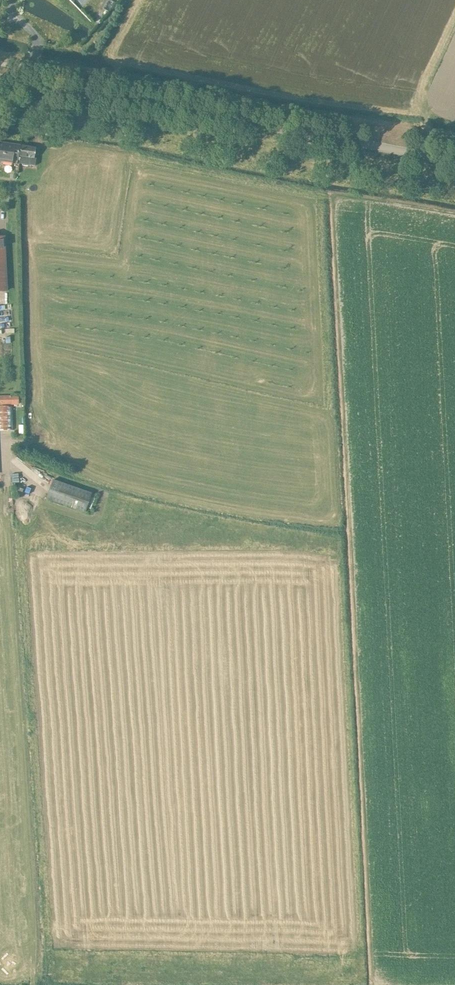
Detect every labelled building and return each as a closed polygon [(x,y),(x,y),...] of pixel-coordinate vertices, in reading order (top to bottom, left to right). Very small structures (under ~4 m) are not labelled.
[(22,145),(5,143),(3,162),(12,163),(13,158),(19,159),(19,164),(20,164),(22,145)] [(36,161),(34,160),(36,147),(22,145),(20,164),(35,166),(36,161)] [(11,396),(0,397),(0,406),(12,405),(11,396)] [(12,406),(0,406),(0,430),(12,430),(12,406)] [(91,492),(53,480),(46,499),(84,512),(86,508),(91,509),(92,505),(87,503),(91,492)]
